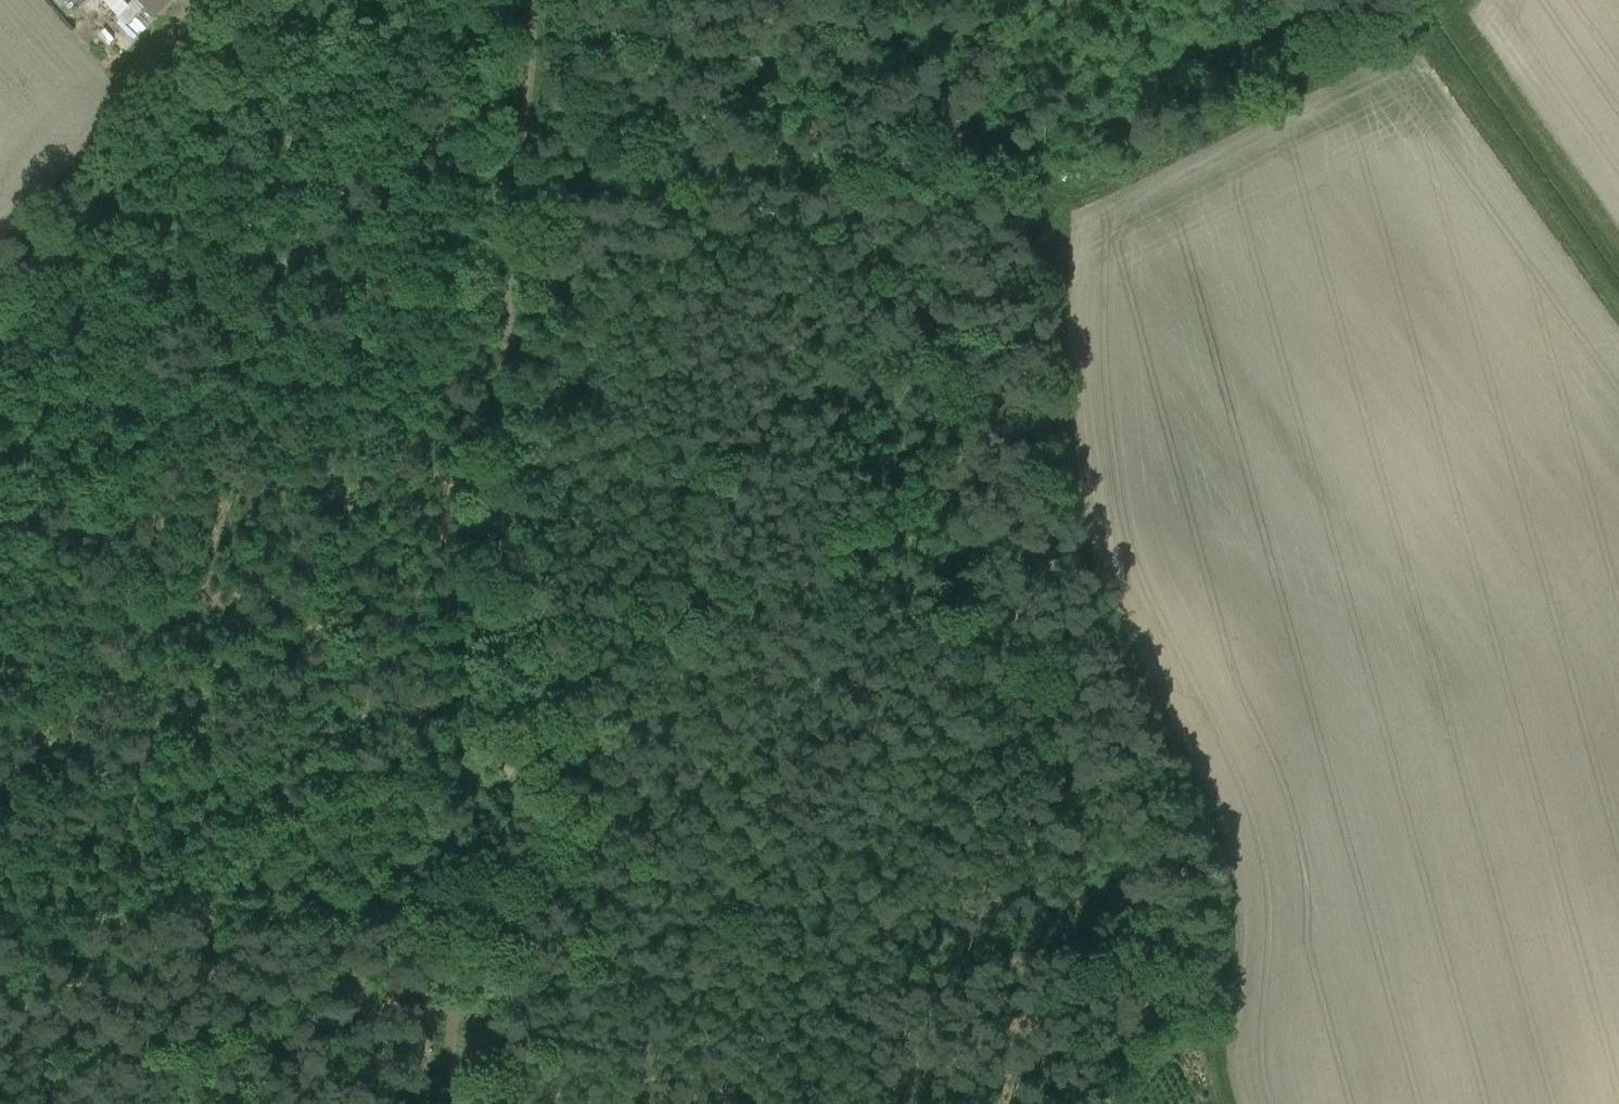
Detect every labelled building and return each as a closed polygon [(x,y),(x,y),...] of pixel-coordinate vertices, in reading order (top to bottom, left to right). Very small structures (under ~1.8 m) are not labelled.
[(77,26),(96,8),(88,0),(53,0),(77,26)] [(131,4),(128,0),(108,0),(119,14),(131,4)] [(156,16),(172,1),(171,0),(141,0),(156,16)]
